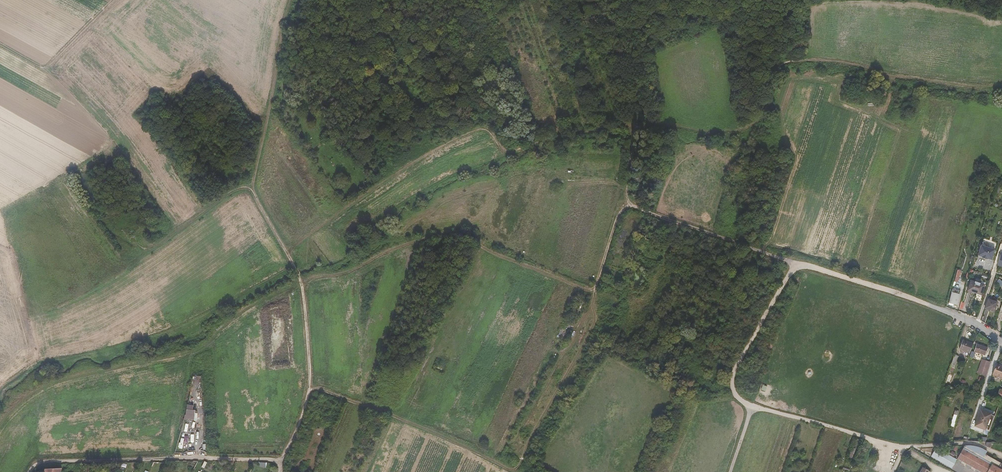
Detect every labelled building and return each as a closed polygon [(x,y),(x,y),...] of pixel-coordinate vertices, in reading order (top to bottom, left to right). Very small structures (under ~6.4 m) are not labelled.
[(994,248),(980,245),(977,255),(981,256),(981,257),(986,258),(986,257),(991,259),(994,248)] [(970,280),(967,290),(976,294),(977,291),(982,292),(984,285),(970,280)] [(959,295),(952,293),(949,303),(957,305),(959,295)] [(997,303),(988,299),(984,309),(994,312),(997,303)] [(964,337),(960,346),(971,350),(974,341),(964,337)] [(977,343),(974,350),(985,355),(988,347),(977,343)] [(978,373),(986,375),(990,363),(982,360),(978,373)] [(996,364),(992,375),(1001,379),(1001,367),(996,364)] [(197,411),(187,410),(186,419),(197,420),(197,411)] [(981,412),(978,419),(992,424),(994,417),(991,416),(981,412)] [(992,424),(978,419),(975,427),(985,431),(986,431),(989,432),(992,424)] [(993,459),(985,455),(980,452),(981,449),(979,448),(976,448),(972,447),(969,447),(965,448),(958,460),(980,471),(1001,471),(1001,464),(993,459)] [(952,469),(956,460),(937,449),(931,458),(952,469)]
